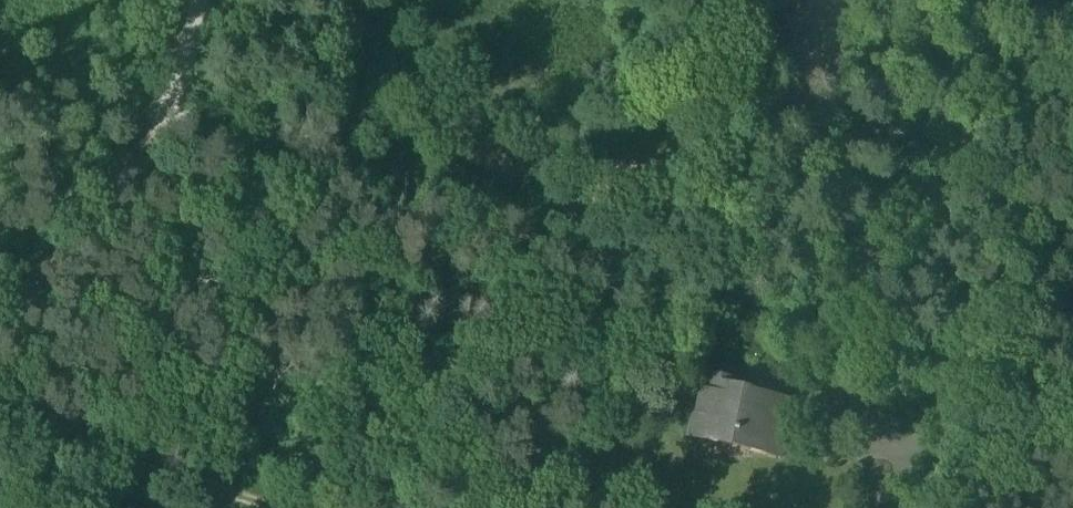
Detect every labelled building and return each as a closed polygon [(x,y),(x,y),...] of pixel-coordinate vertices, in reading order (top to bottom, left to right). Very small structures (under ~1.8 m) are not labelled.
[(1049,14),(1059,0),(1029,0),(1049,14)] [(729,379),(703,373),(697,403),(694,420),(695,421),(691,438),(715,442),(717,431),(753,439),(755,439),(759,417),(776,421),(776,417),(777,417),(777,416),(781,397),(727,385),(729,379)] [(776,421),(759,417),(755,439),(753,439),(750,452),(782,458),(791,419),(777,416),(777,417),(776,417),(776,421)]
